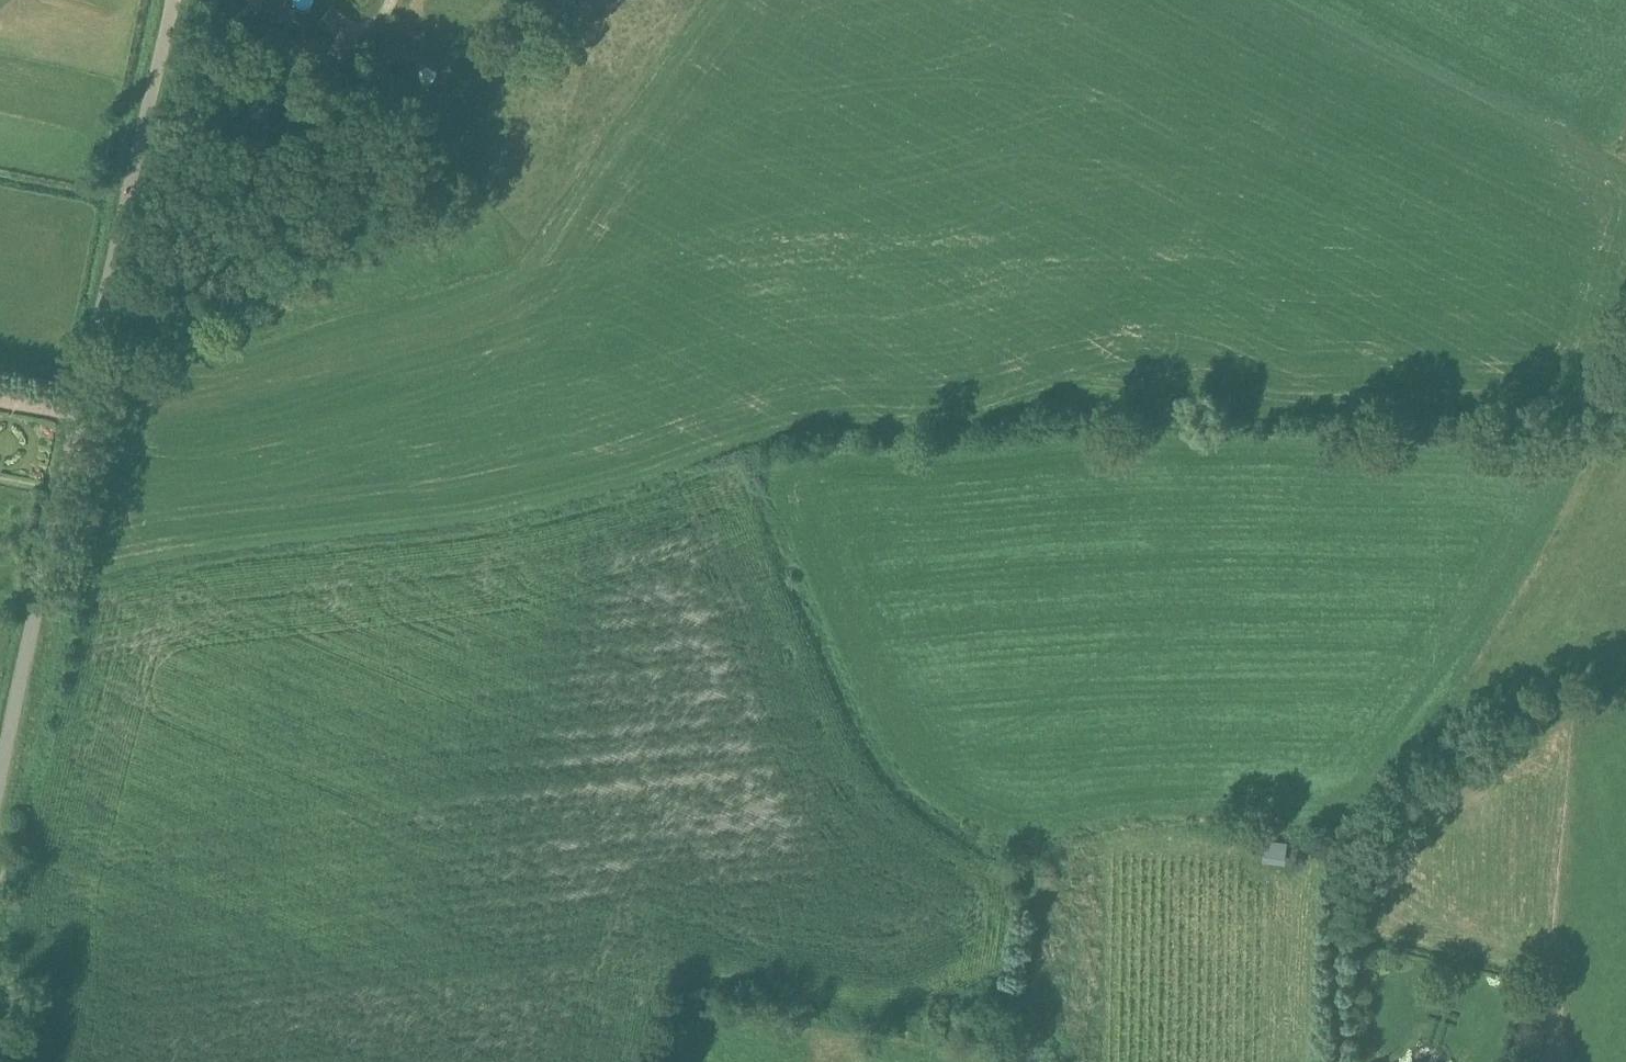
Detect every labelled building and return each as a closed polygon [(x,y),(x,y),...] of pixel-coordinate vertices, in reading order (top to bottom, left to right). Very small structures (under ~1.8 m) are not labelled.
[(287,0),(252,0),(275,16),(287,0)] [(336,33),(348,17),(332,6),(321,22),(336,33)] [(425,93),(439,66),(390,41),(377,69),(425,93)]
